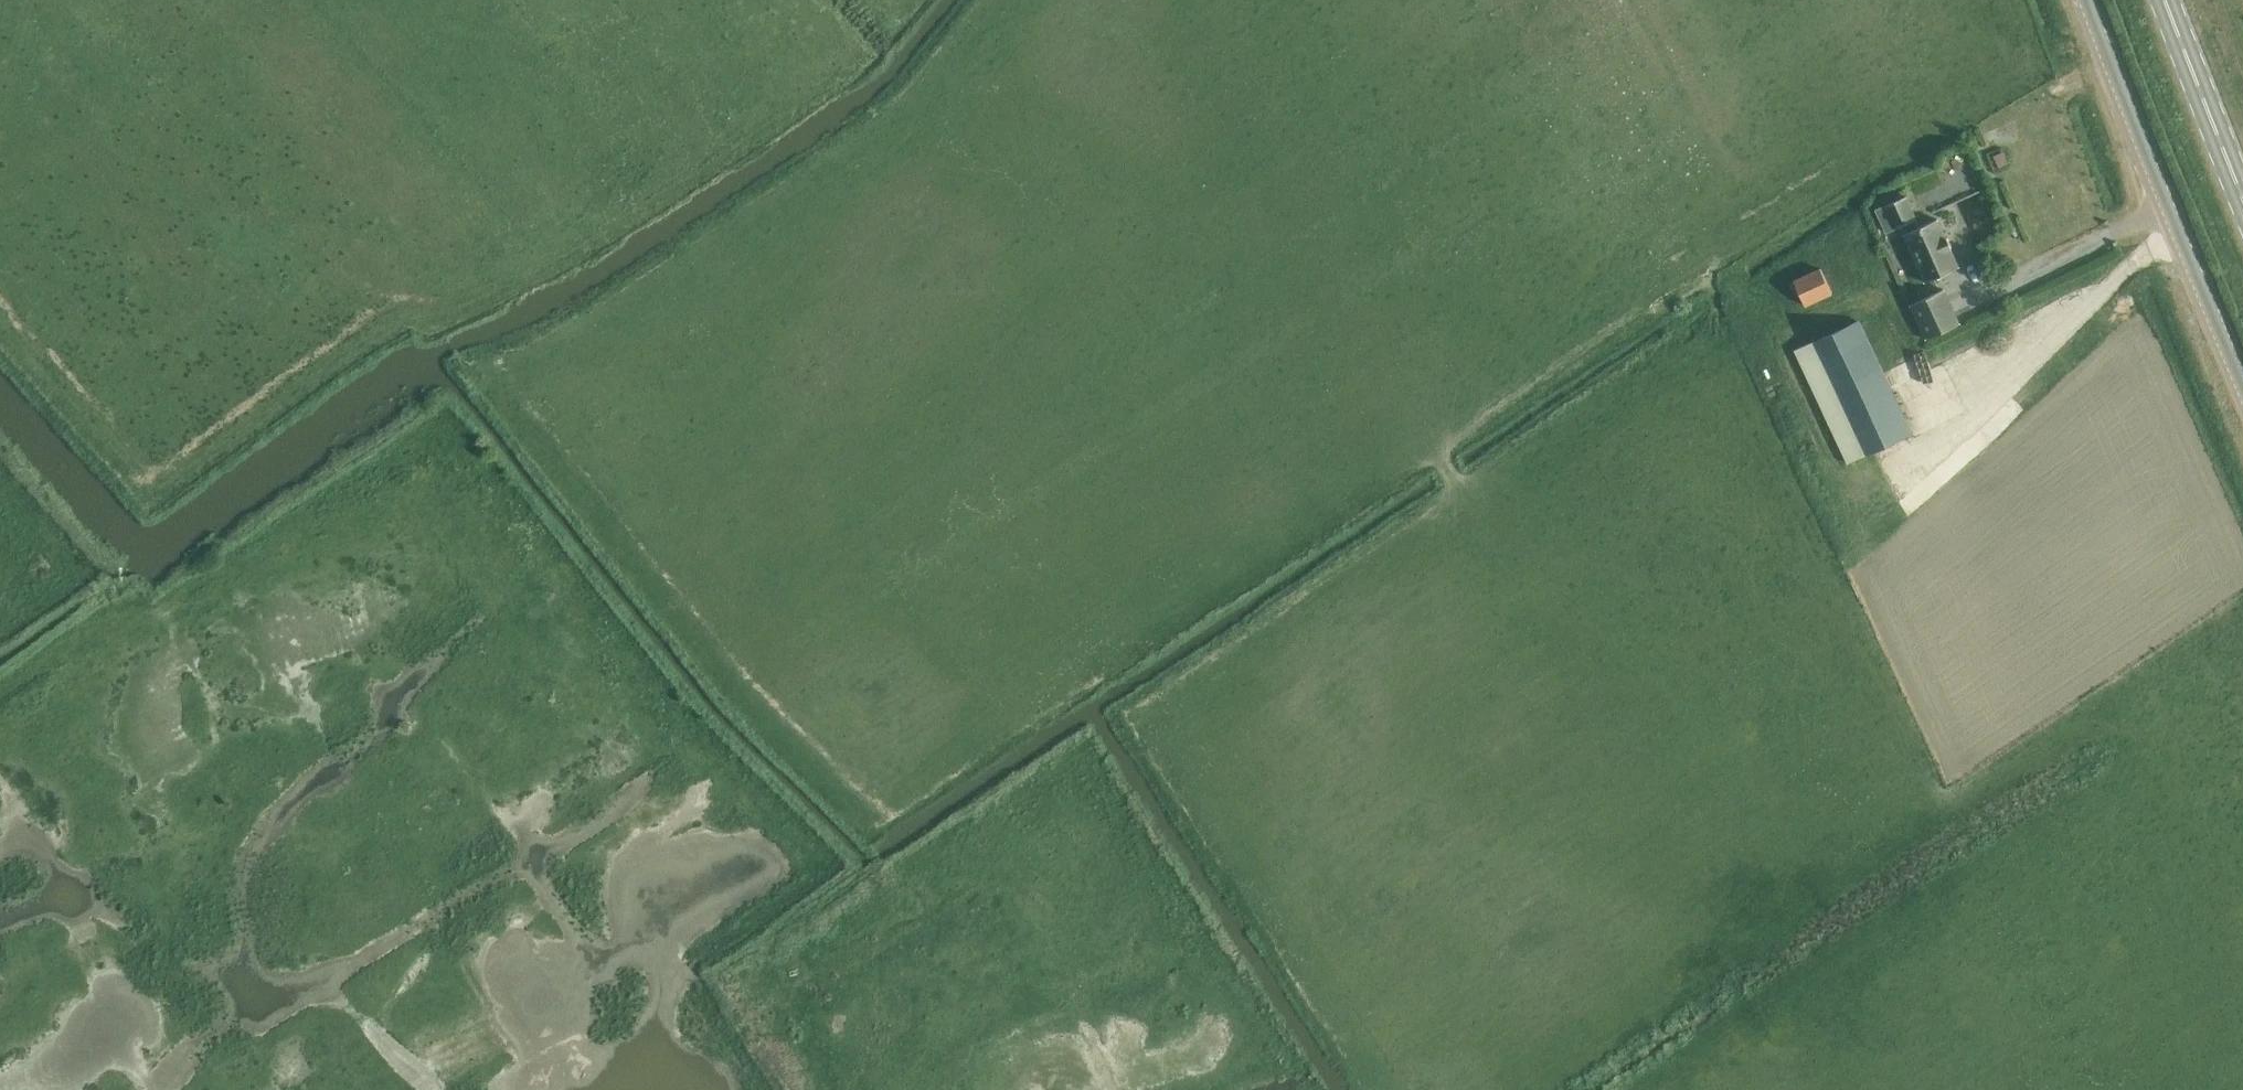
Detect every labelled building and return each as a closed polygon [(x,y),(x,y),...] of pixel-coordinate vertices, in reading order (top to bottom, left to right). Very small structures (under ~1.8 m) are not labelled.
[(2003,152),(1994,156),(1999,167),(2008,163),(2003,152)] [(1911,188),(1918,206),(1976,182),(1965,157),(1953,162),(1952,159),(1943,163),(1947,173),(1911,188)] [(1907,196),(1876,210),(1886,233),(1903,225),(1907,233),(1904,234),(1926,282),(1959,267),(1951,247),(1952,247),(1948,237),(1946,238),(1938,219),(1919,227),(1915,218),(1917,217),(1907,196)] [(1807,305),(1833,293),(1822,268),(1795,281),(1807,305)] [(1911,304),(1927,339),(1960,324),(1944,289),(1911,304)] [(1848,463),(1912,433),(1859,321),(1796,351),(1848,463)] [(1910,418),(1925,412),(1921,400),(1906,406),(1910,418)]
